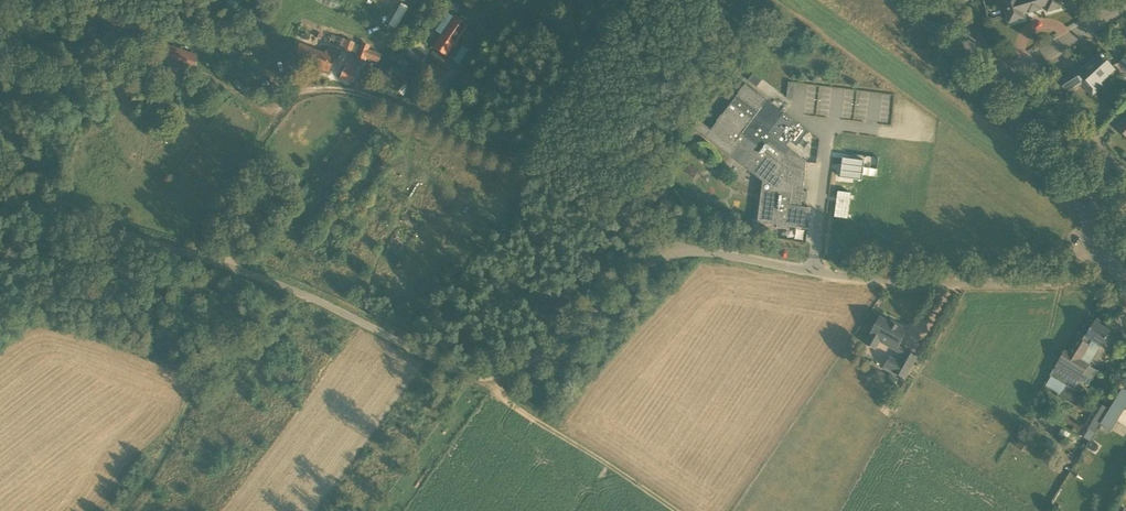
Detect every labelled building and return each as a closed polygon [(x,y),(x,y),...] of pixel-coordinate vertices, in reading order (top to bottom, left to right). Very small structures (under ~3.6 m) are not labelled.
[(1007,15),(1009,24),(1024,19),(1023,13),(1028,11),(1029,14),(1041,10),(1040,8),(1046,6),(1048,12),(1063,8),(1060,0),(1003,0),(1007,15)] [(454,16),(448,12),(435,30),(441,34),(432,47),(446,57),(467,25),(454,16)] [(355,42),(342,37),(338,47),(351,52),(352,51),(357,53),(354,61),(361,63),(361,62),(376,67),(381,54),(369,49),(370,45),(360,42),(359,45),(355,43),(355,42)] [(311,65),(317,50),(299,43),(293,58),(311,65)] [(157,57),(182,65),(192,69),(197,56),(186,52),(161,44),(157,57)] [(324,53),(317,50),(311,65),(329,72),(334,61),(337,62),(340,53),(327,47),(324,53)] [(420,64),(426,56),(412,47),(407,55),(420,64)] [(1102,56),(1100,54),(1090,62),(1092,64),(1081,74),(1077,69),(1060,80),(1067,92),(1082,83),(1090,92),(1100,83),(1098,80),(1112,68),(1104,58),(1105,57),(1102,55),(1102,56)] [(354,81),(358,71),(357,71),(358,69),(346,64),(346,67),(344,66),(340,76),(354,81)] [(466,73),(461,81),(478,92),(483,85),(466,73)] [(789,229),(789,226),(809,228),(811,207),(801,206),(807,161),(769,133),(784,112),(746,83),(710,132),(735,151),(733,154),(773,184),(771,202),(761,201),(758,222),(777,225),(777,228),(789,229)] [(1117,127),(1125,136),(1125,117),(1117,127)] [(698,119),(692,127),(692,128),(692,127),(703,135),(709,127),(708,127),(699,119),(698,119)] [(853,180),(857,145),(843,144),(840,179),(853,180)] [(838,191),(835,217),(848,219),(848,218),(848,214),(851,199),(851,195),(851,193),(838,191)] [(897,326),(880,316),(870,335),(866,343),(876,350),(880,342),(896,351),(900,346),(907,332),(905,330),(904,328),(899,325),(897,326)] [(1111,332),(1094,322),(1091,327),(1086,324),(1081,332),(1080,332),(1068,351),(1066,350),(1050,376),(1067,386),(1074,390),(1080,380),(1089,385),(1098,371),(1089,366),(1090,365),(1082,360),(1093,341),(1102,346),(1111,332)] [(903,355),(906,349),(900,346),(896,351),(903,355)] [(905,378),(918,356),(906,349),(903,355),(899,362),(889,356),(884,366),(894,371),(893,372),(905,378)] [(1114,402),(1109,409),(1101,423),(1111,430),(1125,406),(1125,382),(1114,402)] [(1068,387),(1062,396),(1070,402),(1076,392),(1068,387)] [(1100,423),(1109,409),(1105,407),(1098,402),(1084,426),(1094,432),(1100,423)] [(1062,428),(1058,434),(1066,439),(1070,433),(1062,428)] [(1020,434),(1013,445),(1026,453),(1033,442),(1020,434)]
